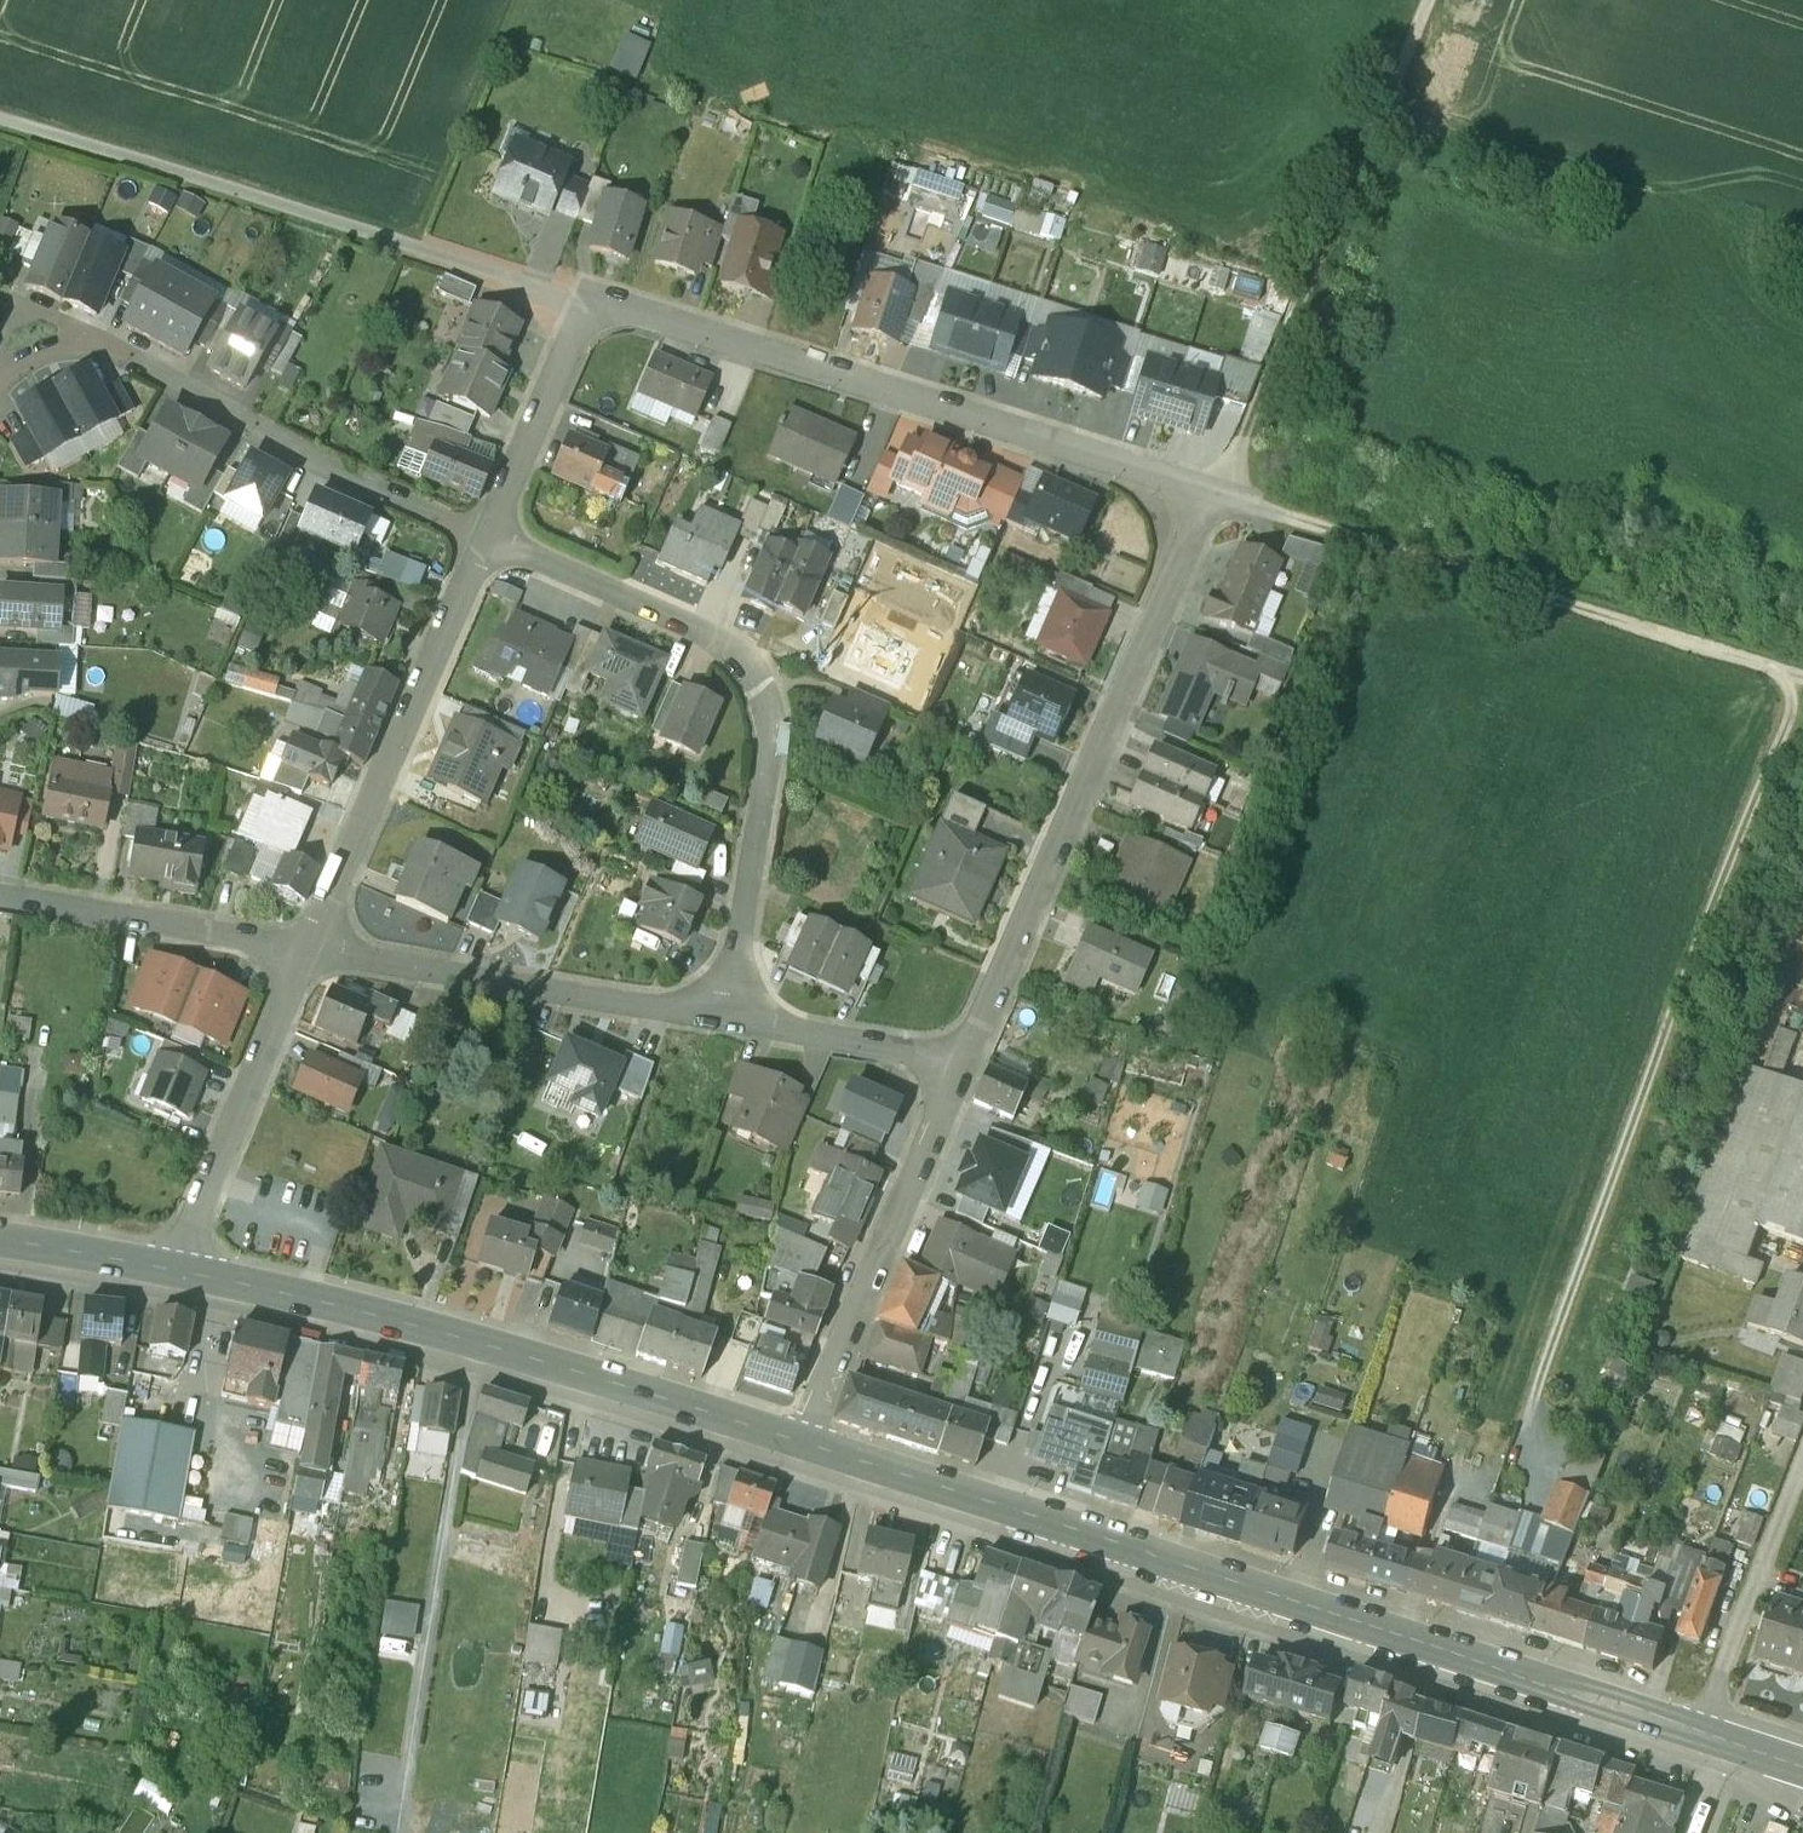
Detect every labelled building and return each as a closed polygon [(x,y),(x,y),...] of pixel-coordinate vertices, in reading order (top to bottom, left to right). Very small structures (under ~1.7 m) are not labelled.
[(620,35),(607,72),(635,81),(648,45),(620,35)] [(568,164),(525,146),(519,160),(503,162),(499,174),(502,178),(495,196),(546,217),(550,209),(563,177),(568,164)] [(589,188),(563,177),(550,209),(576,220),(589,188)] [(611,185),(593,180),(589,188),(576,220),(597,226),(606,197),(607,198),(611,185)] [(607,198),(606,197),(597,226),(589,249),(626,260),(642,208),(607,198)] [(759,206),(734,198),(724,230),(721,239),(735,244),(735,242),(748,246),(754,229),(753,224),(759,206)] [(706,227),(670,216),(655,264),(694,276),(697,265),(706,227)] [(1035,235),(1058,243),(1065,224),(1043,216),(1035,235)] [(1,223),(0,225),(0,246),(8,249),(16,229),(1,223)] [(724,230),(707,224),(706,227),(697,265),(711,269),(721,239),(724,230)] [(88,241),(53,227),(47,242),(35,272),(27,289),(62,304),(88,241)] [(754,229),(748,246),(735,242),(735,244),(722,285),(761,297),(761,296),(773,259),(779,237),(754,229)] [(33,237),(21,266),(35,272),(47,242),(33,237)] [(121,255),(88,241),(62,304),(96,318),(114,273),(122,255),(121,255)] [(150,251),(127,241),(121,255),(122,255),(114,273),(133,281),(142,264),(149,253),(150,251)] [(191,276),(149,253),(142,264),(155,272),(184,288),(191,276)] [(786,264),(773,259),(761,296),(775,300),(786,264)] [(1182,293),(1188,270),(1155,260),(1147,282),(1182,293)] [(142,264),(133,281),(121,302),(134,310),(155,272),(142,264)] [(184,288),(155,272),(134,310),(125,327),(154,343),(184,288)] [(233,300),(191,276),(184,288),(213,304),(227,311),(233,300)] [(474,291),(445,278),(438,294),(468,306),(474,291)] [(937,286),(910,278),(905,291),(911,293),(903,321),(919,326),(920,326),(933,295),(937,286)] [(905,291),(870,281),(854,331),(895,344),(903,321),(911,293),(905,291)] [(184,288),(154,343),(183,359),(192,342),(213,304),(184,288)] [(947,299),(933,295),(920,326),(937,331),(947,299)] [(984,306),(949,295),(947,299),(937,331),(931,350),(966,361),(984,306)] [(213,304),(192,342),(206,350),(227,311),(213,304)] [(1019,317),(984,306),(966,361),(1001,372),(1007,353),(1017,321),(1019,317)] [(518,327),(480,312),(472,332),(466,329),(457,351),(459,351),(500,369),(518,327)] [(272,336),(240,318),(209,373),(243,391),(257,366),(274,337),(272,336)] [(1017,321),(1007,353),(1022,358),(1032,326),(1017,321)] [(1085,333),(1050,322),(1047,331),(1037,363),(1033,377),(1067,388),(1085,333)] [(1047,331),(1032,326),(1022,358),(1037,363),(1047,331)] [(277,327),(272,336),(274,337),(257,366),(270,373),(291,335),(277,327)] [(1120,344),(1085,333),(1067,388),(1102,399),(1107,385),(1117,353),(1120,344)] [(500,369),(459,351),(447,378),(461,384),(452,404),(489,420),(509,373),(500,369)] [(1132,358),(1117,353),(1107,385),(1122,390),(1132,358)] [(712,381),(654,357),(638,395),(695,420),(712,381)] [(1147,363),(1132,358),(1122,390),(1137,394),(1147,363)] [(1183,368),(1149,358),(1137,394),(1131,413),(1166,424),(1183,368)] [(1251,369),(1223,360),(1217,379),(1218,380),(1212,398),(1239,406),(1251,369)] [(1217,379),(1183,368),(1166,424),(1201,435),(1212,398),(1218,380),(1217,379)] [(87,373),(52,392),(80,443),(114,424),(99,395),(87,373)] [(132,414),(116,385),(99,395),(114,424),(132,414)] [(80,443),(52,392),(17,411),(29,433),(45,462),(80,443)] [(473,422),(436,406),(428,427),(466,439),(473,422)] [(855,442),(787,412),(781,424),(780,424),(777,430),(778,431),(767,457),(835,488),(855,442)] [(196,430),(166,413),(151,441),(140,462),(147,466),(169,478),(196,430)] [(731,427),(713,419),(701,448),(719,456),(731,427)] [(428,427),(419,424),(412,445),(431,452),(433,448),(452,456),(453,454),(461,457),(468,440),(466,439),(428,427)] [(225,446),(196,430),(169,478),(191,490),(198,494),(210,473),(225,446)] [(45,462),(29,433),(11,443),(27,471),(45,462)] [(138,433),(117,471),(137,483),(147,466),(140,462),(151,441),(138,433)] [(596,441),(583,435),(579,444),(568,439),(552,477),(620,506),(627,487),(599,475),(608,456),(605,455),(593,449),(596,441)] [(950,451),(924,440),(920,450),(907,444),(899,462),(890,482),(891,482),(926,497),(922,507),(948,518),(949,516),(955,502),(966,507),(973,504),(976,497),(986,475),(973,470),(974,467),(972,460),(965,458),(959,460),(958,463),(946,458),(950,451)] [(431,452),(412,445),(408,454),(403,458),(397,471),(420,481),(421,478),(420,478),(431,452)] [(639,460),(608,447),(605,455),(608,456),(599,475),(627,487),(639,460)] [(461,457),(453,454),(452,456),(433,448),(431,452),(420,478),(421,478),(478,503),(492,470),(461,457)] [(899,462),(883,455),(867,491),(884,498),(891,482),(890,482),(899,462)] [(241,480),(227,505),(262,524),(286,481),(251,461),(241,480)] [(1022,483),(994,470),(991,478),(986,475),(976,497),(986,502),(983,509),(986,516),(1005,524),(1018,494),(1022,483)] [(198,494),(191,490),(182,507),(202,518),(213,498),(223,480),(210,473),(198,494)] [(227,505),(241,480),(227,473),(223,480),(213,498),(226,506),(227,505)] [(1070,495),(1042,482),(1034,501),(1025,522),(1026,522),(1027,523),(1027,522),(1039,527),(1039,528),(1041,529),(1041,528),(1076,543),(1094,502),(1071,492),(1070,495)] [(73,488),(34,486),(34,501),(57,502),(57,504),(72,505),(73,488)] [(840,489),(826,520),(849,530),(860,508),(863,499),(840,489)] [(1034,501),(1018,494),(1005,524),(1022,531),(1026,522),(1025,522),(1034,501)] [(369,519),(316,496),(304,523),(299,536),(300,537),(321,546),(322,544),(353,557),(354,555),(368,560),(373,546),(360,540),(369,519)] [(973,504),(966,507),(955,502),(949,516),(952,517),(948,525),(966,533),(988,524),(989,522),(986,516),(983,509),(986,502),(976,497),(973,504)] [(0,499),(0,533),(55,536),(57,504),(57,502),(34,501),(0,499)] [(768,509),(750,502),(738,527),(740,528),(736,537),(752,544),(757,534),(768,509)] [(785,509),(771,502),(768,509),(757,534),(772,541),(785,509)] [(738,527),(699,510),(689,532),(675,526),(671,535),(670,534),(656,565),(706,587),(716,564),(723,567),(736,537),(740,528),(738,527)] [(304,523),(290,518),(278,545),(294,551),(300,537),(299,536),(304,523)] [(0,533),(0,567),(33,569),(53,570),(54,568),(55,536),(0,533)] [(1293,541),(1287,560),(1321,567),(1325,548),(1293,541)] [(795,557),(768,545),(743,603),(771,615),(775,606),(774,606),(796,557),(795,557)] [(796,557),(774,606),(775,606),(802,618),(827,560),(799,548),(795,557),(796,557)] [(1278,567),(1240,552),(1218,602),(1218,603),(1255,619),(1256,618),(1278,567)] [(428,571),(387,557),(384,566),(368,560),(363,574),(420,593),(428,571)] [(53,570),(33,569),(32,583),(40,584),(67,585),(68,569),(54,568),(53,570)] [(1092,590),(1059,575),(1051,593),(1059,597),(1060,597),(1084,607),(1092,590)] [(67,585),(40,584),(39,598),(61,600),(60,606),(75,607),(76,586),(67,585)] [(406,592),(378,584),(375,595),(373,603),(397,610),(400,611),(406,592)] [(397,610),(373,603),(375,595),(354,589),(346,607),(347,608),(337,629),(380,648),(397,610)] [(833,593),(819,625),(834,631),(848,599),(833,593)] [(0,596),(0,632),(37,634),(59,636),(59,630),(60,606),(61,600),(39,598),(0,596)] [(1084,607),(1060,597),(1059,597),(1037,648),(1084,668),(1107,617),(1084,607)] [(1255,619),(1218,603),(1218,602),(1212,599),(1203,620),(1250,641),(1251,641),(1252,638),(1260,620),(1256,618),(1255,619)] [(553,634),(515,618),(510,631),(506,636),(502,633),(485,654),(510,674),(514,669),(528,675),(523,688),(547,699),(559,670),(570,645),(569,644),(551,637),(553,634)] [(241,652),(259,658),(267,635),(250,629),(245,641),(241,652)] [(590,635),(575,629),(569,644),(570,645),(559,670),(572,676),(590,635)] [(59,636),(37,634),(36,649),(72,651),(73,631),(59,630),(59,636)] [(603,640),(590,635),(572,676),(566,689),(580,695),(588,676),(603,640)] [(665,664),(604,638),(603,640),(588,676),(624,691),(616,711),(640,721),(665,664)] [(1292,656),(1252,638),(1251,641),(1250,641),(1245,654),(1287,672),(1292,656)] [(0,647),(0,661),(20,662),(22,648),(0,647)] [(1257,675),(1195,647),(1180,683),(1174,680),(1157,718),(1194,735),(1213,693),(1224,698),(1220,708),(1225,710),(1227,704),(1242,710),(1257,675)] [(15,705),(29,699),(55,700),(57,665),(20,662),(0,661),(0,704),(15,705)] [(398,687),(365,673),(356,693),(389,707),(398,687)] [(258,680),(237,674),(233,689),(254,695),(258,680)] [(1013,674),(993,719),(1006,725),(1025,679),(1013,674)] [(1006,725),(1005,726),(1033,738),(1051,746),(1071,699),(1025,679),(1006,725)] [(277,685),(258,680),(254,695),(272,701),(275,691),(277,685)] [(319,691),(298,685),(294,697),(292,706),(312,712),(314,708),(319,691)] [(684,693),(671,687),(651,733),(664,738),(684,693)] [(294,697),(275,691),(272,701),(290,706),(292,706),(294,697)] [(717,706),(684,692),(684,693),(664,738),(662,744),(695,758),(717,706)] [(888,707),(852,692),(845,709),(845,710),(880,725),(888,707)] [(389,707),(356,693),(346,716),(343,723),(376,737),(389,707)] [(880,725),(845,710),(845,709),(832,704),(815,743),(863,764),(880,725)] [(346,716),(329,708),(325,716),(343,723),(346,716)] [(318,714),(312,712),(308,722),(320,727),(324,716),(318,714)] [(325,716),(325,715),(324,716),(320,727),(316,735),(335,742),(343,723),(325,716)] [(1006,725),(993,719),(982,747),(1021,764),(1033,738),(1005,726),(1006,725)] [(507,743),(456,721),(447,742),(450,743),(436,776),(450,782),(447,789),(481,804),(507,743)] [(376,737),(343,723),(335,742),(331,752),(330,754),(343,760),(363,768),(376,737)] [(319,756),(322,749),(293,737),(288,748),(294,745),(319,756)] [(331,752),(322,749),(319,756),(294,745),(288,748),(280,766),(309,778),(308,781),(328,789),(329,787),(331,787),(343,760),(330,754),(331,752)] [(136,755),(117,752),(112,776),(109,796),(128,799),(136,755)] [(1212,777),(1154,752),(1142,780),(1200,805),(1212,777)] [(112,776),(78,769),(56,764),(52,785),(109,796),(112,776)] [(309,778),(280,766),(271,787),(289,793),(301,797),(308,781),(309,778)] [(1200,805),(1142,780),(1129,808),(1188,833),(1200,805)] [(271,787),(259,783),(253,798),(265,804),(267,798),(280,804),(280,802),(284,804),(289,793),(271,787)] [(109,796),(52,785),(44,819),(102,831),(109,796)] [(7,853),(12,835),(18,803),(19,801),(0,797),(0,852),(7,853)] [(259,817),(249,840),(285,856),(291,858),(310,815),(284,804),(280,802),(280,804),(267,798),(265,804),(259,817)] [(985,812),(952,798),(939,828),(950,833),(951,831),(972,840),(985,812)] [(32,806),(18,803),(12,835),(26,838),(32,806)] [(713,833),(651,806),(634,845),(676,864),(696,872),(697,872),(713,833)] [(152,811),(128,807),(122,839),(136,841),(137,835),(148,837),(152,811)] [(248,812),(235,843),(255,852),(244,877),(271,888),(275,879),(262,873),(267,861),(280,867),(285,856),(249,840),(259,817),(248,812)] [(972,840),(951,831),(950,833),(931,878),(919,873),(908,900),(969,927),(986,888),(989,889),(1004,854),(972,840)] [(148,837),(137,835),(136,841),(130,879),(172,886),(171,893),(194,897),(203,846),(148,837)] [(1186,867),(1128,841),(1119,863),(1121,864),(1103,906),(1129,917),(1128,918),(1159,931),(1186,867)] [(255,852),(235,843),(222,872),(242,881),(244,877),(255,852)] [(472,865),(421,843),(395,902),(447,924),(472,865)] [(291,858),(285,856),(280,867),(275,879),(271,888),(277,891),(292,898),(304,902),(318,870),(291,858)] [(280,867),(267,861),(262,873),(275,879),(280,867)] [(696,872),(676,864),(670,877),(699,889),(705,875),(697,872),(696,872)] [(670,877),(659,872),(654,885),(694,903),(699,889),(670,877)] [(538,875),(533,886),(516,878),(504,904),(496,923),(499,924),(538,941),(562,886),(538,875)] [(654,885),(651,884),(640,909),(647,912),(640,929),(680,947),(698,905),(694,903),(654,885)] [(292,898),(277,891),(275,897),(290,904),(292,898)] [(504,904),(479,893),(466,923),(494,935),(499,924),(496,923),(504,904)] [(797,917),(783,946),(797,952),(810,923),(797,917)] [(866,948),(810,923),(797,952),(790,968),(846,993),(853,977),(866,948)] [(1150,960),(1088,933),(1065,986),(1090,997),(1097,982),(1133,999),(1150,960)] [(879,954),(866,948),(853,977),(866,983),(879,954)] [(149,959),(129,1009),(145,1015),(165,966),(149,959)] [(165,966),(145,1015),(176,1028),(197,976),(166,963),(165,966)] [(197,976),(176,1028),(208,1041),(228,991),(229,989),(197,976)] [(362,995),(350,990),(347,997),(359,1002),(362,995)] [(228,991),(208,1041),(224,1047),(243,997),(228,991)] [(347,997),(331,991),(315,1028),(356,1045),(367,1019),(372,1008),(370,1007),(359,1002),(347,997)] [(396,1010),(373,1000),(370,1007),(372,1008),(367,1019),(388,1028),(389,1028),(396,1010)] [(419,1019),(396,1010),(389,1028),(412,1037),(419,1020),(419,1019)] [(419,1019),(419,1020),(412,1037),(410,1043),(421,1047),(431,1024),(419,1019)] [(1781,1077),(1798,1036),(1779,1028),(1762,1069),(1781,1077)] [(202,1060),(163,1044),(158,1057),(160,1058),(197,1073),(202,1060)] [(621,1067),(567,1044),(549,1086),(578,1098),(573,1108),(599,1119),(611,1090),(621,1067)] [(621,1067),(611,1090),(642,1104),(654,1066),(627,1054),(621,1067)] [(197,1073),(160,1058),(142,1102),(156,1108),(154,1113),(169,1120),(171,1114),(186,1120),(204,1076),(197,1073)] [(360,1080),(315,1060),(300,1094),(345,1113),(360,1080)] [(759,1077),(735,1066),(726,1094),(747,1103),(748,1103),(759,1077)] [(1746,1067),(1683,1237),(1719,1250),(1782,1081),(1746,1067)] [(1026,1087),(988,1070),(973,1104),(1012,1121),(1024,1094),(1026,1087)] [(798,1093),(759,1077),(748,1103),(747,1103),(735,1132),(773,1148),(787,1116),(788,1117),(798,1093)] [(1049,1085),(1034,1078),(1030,1088),(1026,1087),(1024,1094),(1041,1102),(1049,1085)] [(1782,1081),(1719,1250),(1683,1237),(1676,1255),(1752,1283),(1761,1261),(1748,1256),(1758,1229),(1782,1164),(1775,1161),(1778,1154),(1785,1156),(1802,1110),(1802,1088),(1782,1081)] [(845,1121),(884,1138),(897,1107),(852,1087),(838,1118),(845,1121)] [(384,1092),(378,1110),(387,1113),(393,1095),(384,1092)] [(408,1100),(393,1095),(387,1113),(401,1118),(408,1100)] [(1785,1156),(1778,1154),(1775,1161),(1782,1164),(1758,1229),(1802,1246),(1802,1110),(1785,1156)] [(788,1117),(787,1116),(773,1148),(787,1155),(801,1123),(788,1117)] [(848,1138),(878,1151),(884,1138),(845,1121),(839,1134),(848,1138)] [(992,1133),(987,1147),(1024,1163),(1030,1147),(992,1133)] [(848,1138),(839,1134),(830,1155),(840,1159),(848,1138)] [(878,1151),(848,1138),(840,1159),(869,1172),(878,1151)] [(987,1215),(1002,1222),(1027,1164),(1024,1163),(987,1147),(977,1143),(952,1200),(961,1204),(987,1215)] [(6,1200),(6,1197),(19,1198),(23,1165),(20,1165),(22,1149),(0,1147),(0,1199),(6,1200)] [(830,1155),(821,1151),(812,1172),(830,1180),(840,1159),(830,1155)] [(1346,1160),(1331,1154),(1327,1165),(1342,1171),(1346,1160)] [(869,1172),(840,1159),(830,1180),(813,1220),(821,1223),(834,1229),(854,1237),(869,1204),(867,1202),(878,1176),(869,1172)] [(460,1185),(403,1167),(401,1174),(376,1166),(368,1189),(371,1190),(367,1202),(364,1201),(358,1220),(375,1225),(372,1234),(396,1242),(405,1215),(416,1218),(413,1225),(443,1235),(447,1225),(457,1194),(460,1185)] [(471,1199),(457,1194),(447,1225),(461,1230),(471,1199)] [(571,1211),(545,1200),(530,1237),(525,1250),(534,1254),(551,1261),(571,1211)] [(736,1217),(770,1224),(773,1208),(738,1200),(736,1217)] [(987,1215),(961,1204),(955,1216),(981,1228),(987,1215)] [(775,1215),(773,1231),(802,1243),(807,1230),(775,1215)] [(1442,1221),(1429,1217),(1423,1237),(1436,1241),(1442,1221)] [(618,1231),(586,1221),(578,1243),(613,1254),(618,1231)] [(834,1229),(821,1223),(815,1234),(829,1240),(834,1229)] [(530,1237),(489,1225),(477,1268),(503,1275),(503,1273),(525,1279),(524,1281),(526,1282),(534,1254),(525,1250),(530,1237)] [(1001,1252),(939,1225),(925,1258),(954,1271),(949,1283),(971,1292),(994,1300),(1003,1279),(991,1274),(1001,1252)] [(854,1237),(834,1229),(829,1240),(828,1242),(848,1251),(854,1237)] [(716,1234),(701,1230),(695,1261),(695,1263),(695,1270),(693,1279),(710,1284),(719,1250),(713,1249),(716,1234)] [(773,1231),(768,1254),(784,1257),(780,1275),(793,1279),(802,1282),(808,1284),(821,1252),(802,1243),(773,1231)] [(1012,1257),(1001,1252),(991,1274),(1003,1279),(1012,1257)] [(551,1261),(534,1254),(526,1282),(540,1286),(551,1261)] [(793,1279),(780,1275),(784,1257),(768,1254),(759,1299),(772,1302),(772,1301),(773,1301),(774,1301),(784,1305),(793,1279)] [(1061,1261),(1047,1255),(1039,1277),(1053,1282),(1061,1261)] [(695,1263),(670,1256),(667,1273),(693,1280),(693,1279),(695,1270),(695,1263)] [(954,1271),(925,1258),(918,1275),(936,1283),(947,1288),(949,1283),(954,1271)] [(918,1275),(901,1267),(886,1300),(922,1316),(923,1312),(936,1283),(918,1275)] [(1787,1272),(1776,1302),(1765,1333),(1802,1347),(1802,1277),(1787,1272)] [(667,1273),(654,1317),(650,1315),(635,1359),(665,1369),(684,1313),(693,1280),(667,1273)] [(710,1284),(693,1279),(693,1280),(684,1313),(697,1317),(701,1318),(710,1284)] [(793,1279),(784,1305),(796,1309),(798,1302),(799,1300),(796,1299),(802,1282),(793,1279)] [(1654,1287),(1632,1279),(1627,1292),(1649,1301),(1654,1287)] [(808,1284),(802,1282),(796,1299),(799,1300),(798,1302),(824,1310),(830,1292),(808,1284)] [(627,1293),(605,1285),(603,1296),(623,1303),(627,1293)] [(601,1302),(562,1288),(548,1329),(591,1344),(601,1302)] [(1776,1302),(1757,1295),(1746,1326),(1765,1333),(1776,1302)] [(623,1303),(603,1296),(601,1302),(591,1344),(621,1354),(631,1325),(617,1320),(623,1303)] [(1080,1308),(1053,1298),(1046,1321),(1073,1330),(1080,1308)] [(0,1299),(0,1364),(3,1344),(4,1344),(11,1301),(0,1299)] [(922,1316),(886,1300),(876,1323),(913,1334),(914,1333),(922,1316)] [(11,1301),(4,1344),(3,1344),(0,1364),(0,1374),(1,1374),(1,1373),(32,1378),(43,1307),(11,1301)] [(774,1301),(773,1301),(772,1301),(772,1302),(765,1322),(784,1329),(791,1331),(814,1339),(821,1317),(796,1309),(784,1305),(774,1301)] [(821,1317),(824,1310),(798,1302),(796,1309),(821,1317)] [(1047,1310),(1029,1302),(1021,1320),(1040,1328),(1047,1310)] [(124,1309),(84,1305),(80,1345),(81,1345),(103,1347),(120,1348),(124,1309)] [(914,1333),(919,1335),(926,1320),(935,1315),(951,1319),(951,1318),(969,1323),(972,1318),(948,1309),(946,1313),(932,1308),(923,1312),(922,1316),(914,1333)] [(636,1310),(631,1325),(621,1354),(635,1359),(650,1315),(636,1310)] [(193,1319),(158,1312),(149,1352),(153,1353),(164,1355),(184,1359),(193,1319)] [(697,1317),(684,1313),(665,1369),(700,1381),(715,1339),(693,1331),(697,1317)] [(1128,1313),(1123,1330),(1139,1335),(1144,1317),(1128,1313)] [(951,1319),(935,1315),(926,1320),(919,1335),(947,1345),(951,1319)] [(969,1323),(951,1318),(951,1319),(947,1345),(946,1352),(958,1356),(959,1354),(969,1323)] [(784,1329),(765,1322),(757,1345),(776,1351),(784,1329)] [(913,1334),(876,1323),(864,1361),(918,1378),(930,1339),(913,1334)] [(1123,1330),(1100,1324),(1080,1394),(1120,1405),(1128,1373),(1139,1335),(1123,1330)] [(320,1351),(237,1329),(221,1401),(278,1414),(275,1429),(306,1436),(320,1351)] [(789,1364),(799,1368),(804,1370),(809,1353),(786,1345),(791,1331),(784,1329),(776,1351),(792,1356),(789,1364)] [(814,1339),(791,1331),(786,1345),(809,1353),(814,1339)] [(1184,1347),(1139,1335),(1128,1373),(1173,1384),(1184,1347)] [(103,1347),(81,1345),(77,1381),(100,1383),(103,1347)] [(757,1345),(756,1345),(744,1382),(788,1397),(790,1398),(799,1368),(789,1364),(792,1356),(776,1351),(757,1345)] [(345,1355),(320,1351),(306,1436),(299,1472),(322,1477),(324,1477),(341,1378),(358,1382),(362,1360),(345,1355)] [(164,1355),(153,1353),(151,1360),(162,1362),(164,1355)] [(940,1412),(940,1413),(949,1416),(950,1415),(960,1418),(978,1360),(959,1354),(958,1356),(951,1378),(940,1412)] [(1785,1356),(1771,1393),(1785,1399),(1801,1404),(1802,1397),(1802,1363),(1785,1356)] [(402,1368),(362,1360),(358,1382),(357,1389),(381,1394),(397,1397),(402,1368)] [(951,1378),(938,1373),(928,1402),(931,1403),(930,1408),(940,1412),(951,1378)] [(899,1398),(848,1381),(834,1424),(885,1441),(899,1398)] [(381,1394),(357,1389),(355,1408),(347,1453),(369,1456),(377,1457),(384,1413),(377,1412),(381,1394)] [(459,1396),(425,1391),(418,1433),(452,1439),(459,1396)] [(528,1408),(482,1393),(465,1445),(488,1452),(496,1424),(521,1432),(528,1408)] [(127,1397),(107,1394),(101,1425),(121,1428),(122,1423),(127,1397)] [(930,1408),(899,1398),(885,1441),(936,1458),(949,1416),(940,1413),(940,1412),(930,1408)] [(1801,1404),(1785,1399),(1782,1408),(1798,1414),(1801,1404)] [(1782,1408),(1772,1434),(1797,1443),(1802,1426),(1802,1416),(1798,1414),(1782,1408)] [(1015,1419),(989,1411),(984,1426),(988,1428),(983,1442),(1005,1449),(1015,1419)] [(1070,1476),(1065,1492),(1090,1499),(1099,1466),(1110,1431),(1050,1412),(1040,1441),(1030,1438),(1025,1453),(1035,1456),(1033,1463),(1070,1476)] [(949,1416),(936,1458),(974,1471),(983,1442),(988,1428),(984,1426),(960,1418),(950,1415),(949,1416)] [(1216,1420),(1203,1416),(1201,1423),(1214,1428),(1216,1420)] [(1201,1423),(1187,1418),(1175,1454),(1189,1459),(1185,1471),(1191,1474),(1202,1477),(1209,1454),(1217,1429),(1214,1428),(1201,1423)] [(1312,1432),(1283,1422),(1269,1468),(1298,1477),(1312,1432)] [(194,1436),(122,1423),(121,1428),(106,1512),(178,1525),(194,1436)] [(1110,1431),(1099,1466),(1125,1474),(1129,1460),(1135,1462),(1142,1436),(1146,1434),(1112,1424),(1110,1431)] [(1411,1449),(1352,1430),(1326,1510),(1365,1523),(1386,1529),(1403,1475),(1411,1449)] [(1135,1462),(1129,1460),(1125,1474),(1099,1466),(1090,1499),(1134,1513),(1147,1470),(1157,1437),(1146,1434),(1142,1436),(1135,1462)] [(1441,1444),(1415,1436),(1412,1447),(1437,1454),(1441,1444)] [(1740,1447),(1717,1438),(1710,1456),(1733,1466),(1740,1447)] [(488,1452),(465,1445),(464,1452),(485,1459),(488,1452)] [(1437,1454),(1412,1447),(1411,1449),(1403,1475),(1428,1482),(1437,1454)] [(704,1466),(652,1449),(645,1471),(650,1472),(696,1488),(697,1488),(704,1466)] [(485,1459),(464,1452),(459,1477),(525,1498),(532,1473),(485,1459)] [(369,1456),(347,1453),(346,1465),(362,1468),(367,1469),(369,1456)] [(1223,1459),(1209,1454),(1202,1477),(1200,1482),(1214,1486),(1223,1459)] [(1604,1465),(1575,1454),(1568,1470),(1598,1481),(1604,1465)] [(362,1468),(346,1465),(344,1476),(360,1479),(362,1468)] [(620,1475),(575,1466),(564,1521),(636,1536),(640,1516),(644,1497),(616,1492),(620,1475)] [(1267,1472),(1245,1466),(1237,1493),(1258,1500),(1267,1472)] [(1147,1470),(1134,1513),(1151,1519),(1165,1476),(1147,1470)] [(1598,1481),(1568,1470),(1561,1487),(1590,1499),(1598,1481)] [(719,1471),(712,1508),(726,1511),(737,1477),(719,1471)] [(0,1472),(0,1488),(5,1489),(35,1494),(38,1479),(0,1472)] [(299,1472),(298,1472),(293,1498),(303,1500),(317,1503),(322,1477),(299,1472)] [(696,1488),(650,1472),(645,1497),(644,1497),(640,1516),(674,1527),(682,1505),(693,1498),(696,1488)] [(1188,1484),(1165,1476),(1151,1519),(1184,1530),(1200,1482),(1202,1477),(1191,1474),(1188,1484)] [(1428,1482),(1403,1475),(1386,1529),(1423,1541),(1441,1487),(1428,1482)] [(774,1489),(737,1477),(726,1511),(763,1524),(765,1516),(766,1514),(773,1516),(776,1507),(769,1505),(774,1489)] [(1214,1486),(1200,1482),(1184,1530),(1243,1548),(1258,1500),(1237,1493),(1214,1486)] [(1546,1526),(1545,1527),(1557,1532),(1575,1539),(1581,1522),(1587,1508),(1590,1499),(1561,1487),(1546,1526)] [(303,1500),(293,1498),(292,1508),(301,1510),(303,1500)] [(1309,1516),(1258,1500),(1243,1548),(1283,1561),(1285,1556),(1296,1559),(1309,1516)] [(1611,1518),(1587,1508),(1581,1522),(1605,1532),(1611,1518)] [(1479,1545),(1472,1568),(1502,1577),(1523,1516),(1521,1515),(1520,1519),(1490,1510),(1479,1545)] [(1487,1519),(1473,1515),(1471,1520),(1451,1513),(1445,1534),(1479,1545),(1487,1519)] [(1763,1520),(1746,1515),(1736,1544),(1752,1549),(1760,1526),(1761,1526),(1763,1520)] [(834,1539),(765,1516),(763,1524),(751,1561),(793,1575),(790,1585),(817,1594),(834,1539)] [(1546,1526),(1523,1516),(1502,1577),(1503,1577),(1519,1582),(1521,1583),(1523,1578),(1533,1581),(1532,1586),(1540,1589),(1550,1564),(1545,1562),(1557,1532),(1545,1527),(1546,1526)] [(253,1523),(224,1518),(219,1545),(248,1550),(253,1523)] [(9,1537),(12,1522),(0,1520),(0,1535),(9,1537)] [(1365,1523),(1358,1546),(1339,1540),(1337,1546),(1331,1545),(1328,1555),(1334,1557),(1328,1575),(1368,1587),(1379,1552),(1386,1529),(1365,1523)] [(1575,1539),(1557,1532),(1545,1562),(1550,1564),(1540,1589),(1548,1591),(1553,1593),(1575,1539)] [(889,1544),(866,1539),(856,1580),(873,1584),(866,1611),(894,1618),(901,1591),(911,1550),(889,1545),(889,1544)] [(1451,1543),(1443,1540),(1438,1558),(1446,1560),(1451,1543)] [(1711,1560),(1724,1563),(1729,1543),(1715,1540),(1711,1560)] [(703,1548),(684,1545),(676,1587),(695,1591),(703,1548)] [(1667,1569),(1666,1577),(1675,1577),(1677,1562),(1673,1561),(1674,1547),(1661,1546),(1659,1569),(1667,1569)] [(1434,1569),(1379,1552),(1368,1587),(1457,1614),(1472,1568),(1446,1560),(1438,1558),(1434,1569)] [(1705,1564),(1685,1558),(1673,1596),(1692,1602),(1697,1587),(1705,1564)] [(1017,1571),(983,1559),(970,1595),(970,1596),(1005,1608),(1017,1571)] [(1705,1564),(1697,1587),(1692,1602),(1680,1640),(1700,1647),(1726,1570),(1706,1564),(1705,1564)] [(11,1591),(17,1592),(22,1570),(0,1566),(0,1589),(11,1591)] [(1502,1577),(1472,1568),(1457,1614),(1487,1623),(1503,1577),(1502,1577)] [(1584,1613),(1568,1608),(1571,1599),(1553,1593),(1548,1591),(1542,1610),(1555,1614),(1546,1642),(1585,1653),(1596,1617),(1604,1593),(1609,1575),(1591,1569),(1585,1588),(1591,1590),(1584,1613)] [(1038,1579),(1017,1571),(1005,1608),(995,1639),(985,1667),(1001,1672),(1007,1674),(1008,1670),(1012,1660),(1023,1626),(1038,1579)] [(1650,1578),(1638,1574),(1635,1583),(1647,1587),(1650,1578)] [(1635,1583),(1609,1575),(1604,1593),(1617,1598),(1626,1601),(1643,1606),(1649,1587),(1647,1587),(1635,1583)] [(1503,1577),(1487,1623),(1504,1628),(1519,1582),(1503,1577)] [(1666,1581),(1650,1577),(1650,1578),(1647,1587),(1649,1587),(1663,1592),(1666,1581)] [(957,1591),(920,1578),(913,1610),(947,1622),(957,1591)] [(1523,1578),(1521,1583),(1519,1582),(1504,1628),(1533,1637),(1542,1610),(1548,1591),(1540,1589),(1532,1586),(1533,1581),(1523,1578)] [(1097,1600),(1038,1579),(1023,1626),(1038,1630),(1037,1633),(1056,1640),(1057,1635),(1081,1644),(1088,1626),(1097,1600)] [(764,1608),(771,1585),(754,1580),(747,1603),(764,1608)] [(1643,1606),(1636,1629),(1649,1633),(1657,1609),(1662,1610),(1667,1593),(1663,1592),(1649,1587),(1643,1606)] [(8,1609),(11,1591),(0,1589),(0,1607),(8,1609)] [(1005,1608),(970,1596),(970,1595),(957,1591),(947,1622),(995,1639),(1005,1608)] [(1617,1598),(1609,1620),(1619,1623),(1626,1601),(1617,1598)] [(1643,1606),(1626,1601),(1619,1623),(1636,1629),(1643,1606)] [(1775,1603),(1756,1663),(1798,1676),(1802,1660),(1802,1611),(1775,1603)] [(417,1608),(384,1604),(380,1638),(413,1643),(417,1608)] [(1555,1614),(1542,1610),(1533,1637),(1546,1642),(1555,1614)] [(1609,1620),(1596,1617),(1585,1653),(1624,1666),(1636,1629),(1619,1623),(1609,1620)] [(1149,1636),(1119,1626),(1117,1635),(1088,1626),(1081,1644),(1083,1645),(1077,1667),(1134,1685),(1149,1636)] [(561,1633),(528,1628),(522,1663),(556,1668),(561,1633)] [(659,1654),(675,1657),(681,1631),(665,1628),(659,1654)] [(1649,1633),(1636,1629),(1624,1666),(1654,1675),(1666,1638),(1649,1633)] [(761,1687),(781,1691),(791,1649),(771,1645),(761,1687)] [(781,1691),(814,1698),(823,1656),(791,1649),(781,1691)] [(1222,1670),(1201,1665),(1202,1660),(1176,1654),(1161,1714),(1168,1727),(1196,1734),(1209,1726),(1213,1709),(1212,1709),(1222,1671),(1222,1670)] [(1048,1662),(1023,1655),(1021,1664),(1012,1660),(1008,1670),(1043,1681),(1048,1662)] [(714,1685),(710,1662),(687,1667),(691,1690),(714,1685)] [(1304,1672),(1282,1666),(1280,1674),(1260,1669),(1250,1703),(1291,1716),(1304,1672)] [(1070,1672),(1056,1668),(1052,1679),(1050,1678),(1046,1691),(1066,1697),(1069,1684),(1067,1683),(1070,1672)] [(1034,1711),(1043,1681),(1008,1670),(1007,1674),(1001,1672),(993,1699),(1034,1711)] [(1237,1675),(1222,1671),(1212,1709),(1213,1709),(1227,1712),(1237,1675)] [(1325,1679),(1304,1672),(1291,1716),(1331,1728),(1342,1693),(1322,1687),(1325,1679)] [(1396,1688),(1358,1675),(1343,1726),(1367,1734),(1371,1720),(1384,1724),(1395,1693),(1396,1688)] [(253,1695),(217,1689),(216,1691),(210,1728),(234,1733),(232,1747),(244,1749),(253,1695)] [(1101,1700),(1071,1690),(1062,1718),(1092,1728),(1101,1700)] [(1417,1700),(1395,1693),(1384,1724),(1382,1732),(1387,1734),(1384,1741),(1396,1745),(1396,1746),(1409,1750),(1411,1743),(1419,1746),(1430,1710),(1415,1705),(1417,1700)] [(1465,1720),(1430,1710),(1419,1746),(1454,1756),(1465,1720)] [(1510,1735),(1465,1720),(1454,1756),(1481,1764),(1485,1753),(1502,1759),(1510,1735)] [(1285,1734),(1269,1729),(1262,1753),(1278,1758),(1285,1734)] [(1301,1739),(1285,1734),(1278,1758),(1294,1762),(1301,1739)] [(1563,1751),(1510,1735),(1502,1759),(1490,1799),(1543,1816),(1544,1812),(1563,1751)] [(1606,1764),(1563,1751),(1544,1812),(1568,1819),(1578,1786),(1598,1792),(1606,1766),(1606,1764)] [(683,1759),(669,1756),(664,1783),(678,1785),(683,1759)] [(1606,1766),(1598,1792),(1583,1832),(1618,1832),(1622,1819),(1634,1786),(1637,1776),(1606,1766)] [(140,1779),(133,1797),(169,1812),(176,1794),(140,1779)] [(1634,1786),(1622,1819),(1666,1832),(1675,1832),(1685,1802),(1634,1786)] [(118,1832),(144,1832),(156,1814),(137,1802),(118,1832)] [(183,1825),(157,1812),(146,1832),(179,1832),(183,1825)] [(1544,1812),(1543,1816),(1537,1832),(1541,1832),(1564,1832),(1568,1819),(1544,1812)] [(1622,1819),(1618,1832),(1666,1832),(1622,1819)] [(299,1825),(297,1832),(314,1832),(315,1829),(299,1825)]
